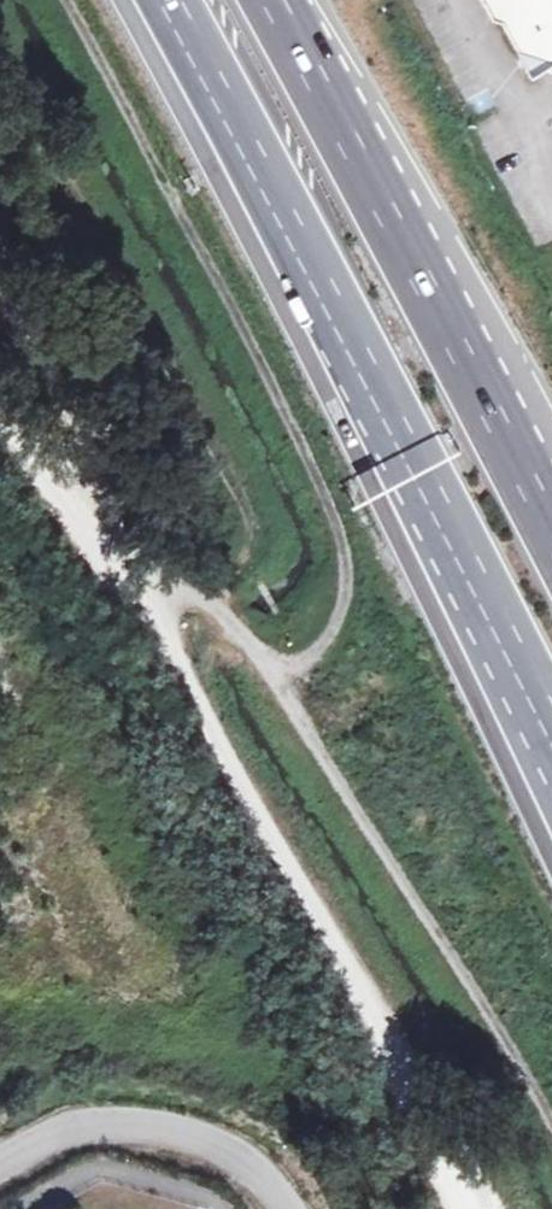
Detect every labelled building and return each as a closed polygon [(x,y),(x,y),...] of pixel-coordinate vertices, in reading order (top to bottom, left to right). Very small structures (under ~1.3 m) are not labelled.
[(537,79),(551,70),(551,0),(496,0),(537,79)]
